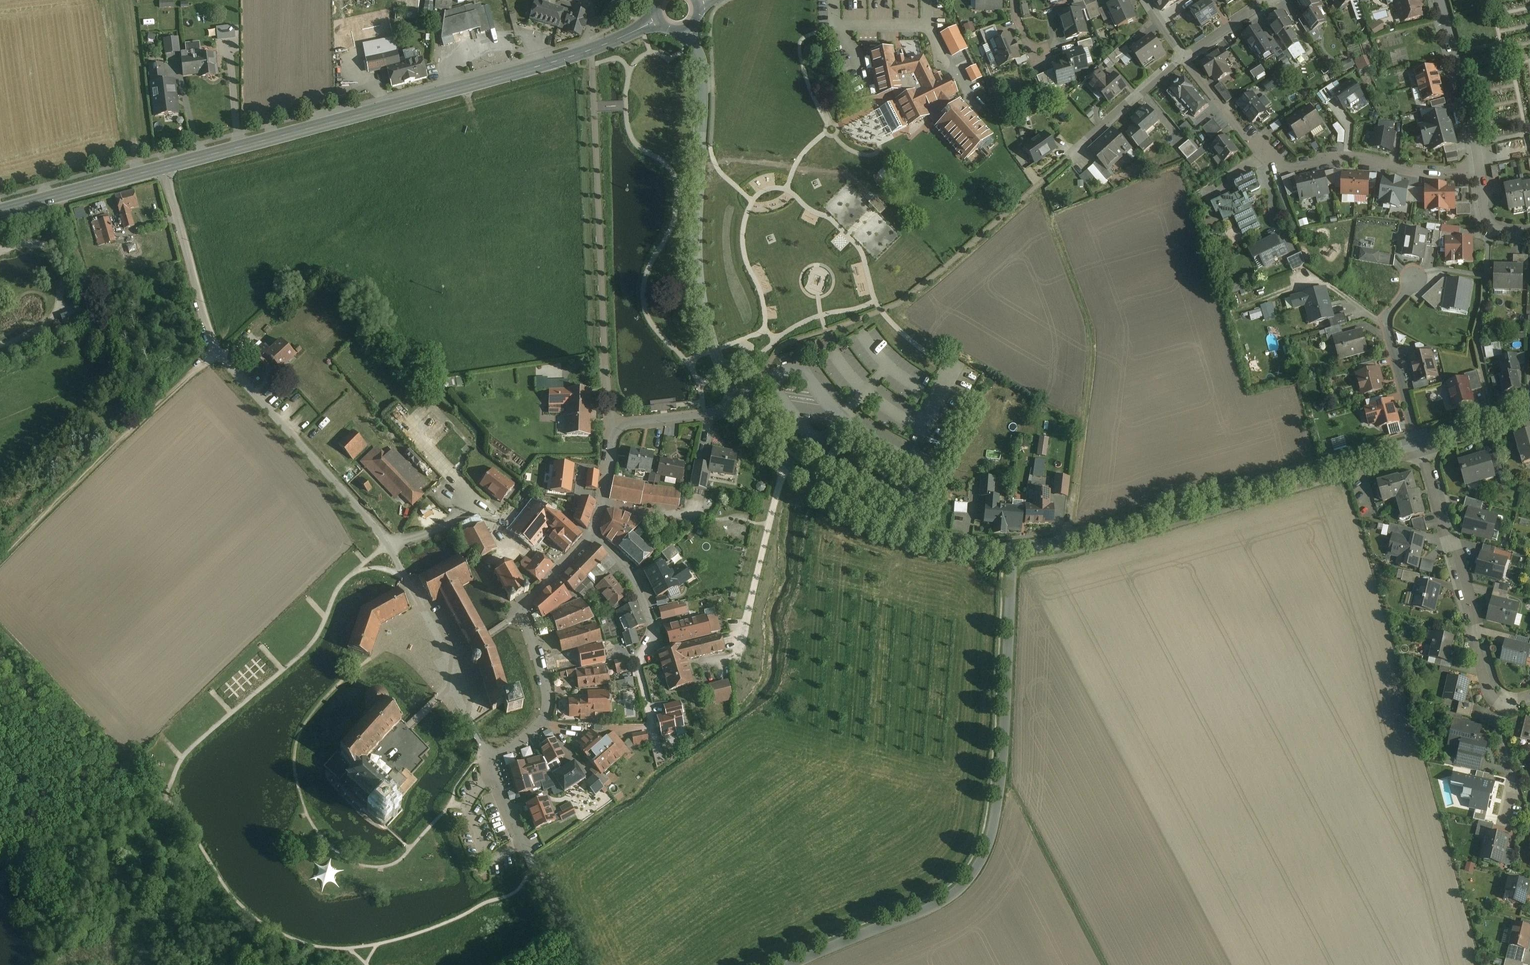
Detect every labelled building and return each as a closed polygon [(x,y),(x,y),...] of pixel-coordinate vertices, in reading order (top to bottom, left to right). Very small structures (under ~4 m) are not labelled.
[(545,6),(547,0),(536,0),(530,20),(557,28),(562,10),(545,6)] [(976,1),(979,1),(979,10),(986,10),(986,11),(992,11),(992,9),(999,9),(998,0),(1000,0),(976,0),(976,1)] [(1108,6),(1118,28),(1136,20),(1127,0),(1122,0),(1108,6)] [(1161,10),(1176,0),(1155,0),(1161,10)] [(1196,3),(1199,7),(1191,12),(1201,27),(1218,15),(1211,4),(1208,0),(1201,0),(1196,3)] [(1317,0),(1299,0),(1296,2),(1304,14),(1302,15),(1304,18),(1313,31),(1327,22),(1323,16),(1322,17),(1318,12),(1322,10),(1321,7),(1317,0)] [(1339,10),(1348,3),(1346,0),(1332,0),(1339,10)] [(1396,2),(1399,11),(1402,13),(1404,21),(1422,16),(1420,10),(1422,6),(1419,4),(1418,0),(1403,0),(1396,2)] [(1073,4),(1073,5),(1074,11),(1079,9),(1080,12),(1086,10),(1085,7),(1083,2),(1073,4)] [(1096,2),(1085,7),(1086,10),(1090,21),(1102,15),(1096,2)] [(1359,3),(1352,5),(1357,19),(1363,16),(1359,3)] [(464,8),(444,11),(441,39),(479,29),(478,24),(480,23),(479,18),(477,18),(476,13),(466,16),(464,8)] [(1074,11),(1058,15),(1064,36),(1073,34),(1078,37),(1086,34),(1080,12),(1079,9),(1074,11)] [(572,13),(562,10),(557,28),(568,31),(567,33),(580,37),(582,29),(584,29),(586,23),(584,22),(586,14),(573,11),(572,13)] [(1299,43),(1289,28),(1292,26),(1282,11),(1267,21),(1277,36),(1278,35),(1287,50),(1291,48),(1295,54),(1302,49),(1298,43),(1299,43)] [(1307,35),(1313,31),(1304,18),(1299,21),(1307,35)] [(1380,20),(1369,26),(1373,34),(1384,29),(1380,20)] [(480,23),(478,24),(479,29),(481,33),(489,31),(486,22),(480,23)] [(215,26),(215,39),(233,38),(233,25),(215,26)] [(994,26),(979,31),(985,46),(989,44),(988,43),(999,39),(994,26)] [(967,50),(955,27),(940,35),(952,57),(967,50)] [(1257,27),(1243,36),(1252,50),(1257,47),(1263,58),(1273,51),(1268,44),(1257,27)] [(999,39),(988,43),(989,44),(985,46),(988,54),(985,55),(990,65),(996,62),(998,67),(1018,59),(1016,52),(1017,52),(1014,43),(1012,44),(1008,35),(999,39)] [(1152,36),(1132,51),(1142,65),(1154,57),(1156,60),(1164,53),(1152,36)] [(178,39),(163,40),(165,54),(179,52),(178,39)] [(1090,40),(1077,44),(1079,50),(1081,50),(1092,47),(1090,40)] [(1286,57),(1274,41),(1268,44),(1273,51),(1279,61),(1286,57)] [(198,43),(185,44),(186,52),(199,51),(198,43)] [(1118,53),(1116,54),(1120,60),(1130,52),(1126,47),(1118,53)] [(891,49),(870,54),(879,96),(892,94),(897,103),(907,125),(908,126),(927,117),(924,110),(936,104),(937,106),(940,103),(948,111),(955,104),(949,97),(956,94),(953,87),(954,86),(952,83),(951,84),(948,77),(942,80),(940,76),(934,79),(933,80),(922,58),(903,62),(902,59),(894,61),(891,49)] [(1067,61),(1058,64),(1052,66),(1057,82),(1058,82),(1062,84),(1062,85),(1074,82),(1072,74),(1082,71),(1082,70),(1085,66),(1081,50),(1079,50),(1075,52),(1074,51),(1065,54),(1067,61)] [(1117,50),(1108,58),(1114,64),(1120,60),(1116,54),(1118,53),(1117,50)] [(1223,50),(1218,53),(1217,53),(1201,63),(1210,77),(1213,75),(1216,82),(1230,73),(1223,62),(1228,59),(1223,50)] [(422,58),(399,64),(396,52),(380,56),(366,59),(369,72),(387,69),(391,87),(427,78),(422,58)] [(182,59),(181,59),(183,76),(200,74),(200,77),(216,75),(214,55),(200,57),(182,59)] [(1354,60),(1361,74),(1371,69),(1364,55),(1354,60)] [(162,64),(149,65),(151,84),(165,83),(162,64)] [(1259,65),(1249,72),(1254,78),(1264,71),(1259,65)] [(1436,67),(1415,72),(1419,86),(1439,81),(1436,67)] [(1097,68),(1084,80),(1089,85),(1102,73),(1097,68)] [(1045,73),(1036,77),(1041,88),(1049,86),(1045,73)] [(1108,80),(1102,73),(1089,85),(1095,92),(1098,90),(1109,102),(1126,88),(1114,74),(1108,80)] [(1183,78),(1170,89),(1170,90),(1167,93),(1178,105),(1184,99),(1194,90),(1183,78)] [(1272,78),(1262,85),(1267,92),(1277,85),(1272,78)] [(1439,81),(1419,86),(1423,102),(1443,96),(1439,81)] [(165,83),(151,84),(155,116),(177,113),(174,82),(165,83)] [(1233,98),(1221,83),(1215,88),(1226,103),(1233,98)] [(1338,93),(1334,95),(1335,97),(1344,110),(1363,97),(1353,83),(1338,93)] [(1326,103),(1335,97),(1334,95),(1338,93),(1332,84),(1319,93),(1326,103)] [(1207,106),(1194,90),(1184,99),(1198,114),(1207,106)] [(1252,93),(1238,104),(1252,123),(1266,112),(1252,93)] [(907,125),(897,103),(894,105),(893,103),(878,110),(891,135),(906,128),(905,126),(907,125)] [(924,110),(927,117),(928,116),(937,126),(945,120),(942,116),(948,111),(940,103),(937,106),(936,104),(924,110)] [(957,103),(955,104),(948,111),(942,116),(945,120),(937,126),(937,127),(966,159),(989,138),(957,103)] [(1269,104),(1264,108),(1270,116),(1275,113),(1269,104)] [(1310,106),(1298,114),(1310,131),(1321,124),(1310,106)] [(1160,121),(1147,107),(1132,121),(1136,126),(1144,135),(1145,135),(1160,121)] [(1447,112),(1424,118),(1426,124),(1420,126),(1422,136),(1452,128),(1447,112)] [(1298,114),(1287,122),(1298,139),(1310,131),(1298,114)] [(1222,131),(1213,120),(1202,129),(1211,140),(1222,131)] [(1144,135),(1136,126),(1134,127),(1131,127),(1129,129),(1129,132),(1127,134),(1144,153),(1153,144),(1145,135),(1144,135)] [(1112,128),(1092,147),(1102,157),(1099,159),(1108,169),(1131,149),(1112,128)] [(1452,128),(1422,136),(1425,145),(1431,144),(1432,150),(1443,147),(1455,144),(1456,144),(1452,128)] [(1395,134),(1375,131),(1372,149),(1392,152),(1395,134)] [(1044,133),(1022,148),(1034,164),(1055,149),(1044,133)] [(1238,153),(1226,136),(1212,146),(1224,163),(1238,153)] [(1189,141),(1178,149),(1187,159),(1197,151),(1189,141)] [(1455,144),(1443,147),(1445,154),(1446,154),(1457,152),(1455,144)] [(1187,159),(1186,160),(1191,166),(1206,153),(1201,148),(1197,151),(1187,159)] [(1108,169),(1099,159),(1093,165),(1106,179),(1112,174),(1108,169)] [(1334,170),(1323,173),(1327,186),(1335,184),(1334,170)] [(1323,172),(1311,175),(1316,197),(1316,195),(1328,192),(1327,186),(1323,173),(1323,172)] [(1295,174),(1281,179),(1288,196),(1298,193),(1298,192),(1297,187),(1297,186),(1296,178),(1295,174)] [(1356,175),(1343,174),(1342,194),(1354,195),(1356,175)] [(1296,178),(1297,186),(1297,187),(1298,192),(1299,192),(1301,201),(1316,197),(1311,175),(1296,178)] [(1369,175),(1356,175),(1354,195),(1367,196),(1368,189),(1368,184),(1369,175)] [(1252,176),(1236,183),(1241,193),(1242,193),(1243,195),(1257,188),(1252,176)] [(1389,180),(1383,179),(1381,190),(1380,198),(1379,201),(1383,202),(1383,205),(1391,206),(1395,180),(1390,179),(1389,180)] [(1400,180),(1395,180),(1391,206),(1398,208),(1399,205),(1405,206),(1405,202),(1408,187),(1408,183),(1400,182),(1400,180)] [(1521,184),(1505,187),(1509,210),(1526,207),(1521,186),(1521,184)] [(1521,186),(1526,207),(1526,209),(1529,208),(1529,184),(1521,186)] [(1439,185),(1432,185),(1432,186),(1425,186),(1425,189),(1425,202),(1426,209),(1430,209),(1430,211),(1439,211),(1439,185)] [(1454,186),(1445,186),(1445,185),(1439,185),(1439,211),(1447,211),(1447,209),(1454,209),(1454,186)] [(1417,189),(1408,187),(1405,202),(1414,203),(1417,189)] [(1455,199),(1456,214),(1469,214),(1468,188),(1458,188),(1458,199),(1455,199)] [(1425,189),(1417,189),(1414,203),(1425,202),(1425,189)] [(133,192),(115,196),(122,219),(130,216),(135,215),(133,208),(137,207),(133,192)] [(1241,193),(1231,198),(1229,194),(1211,203),(1216,214),(1219,213),(1224,221),(1233,217),(1243,237),(1261,228),(1251,208),(1249,209),(1243,195),(1242,193),(1241,193)] [(130,216),(122,219),(124,229),(133,226),(130,216)] [(1446,226),(1442,225),(1441,232),(1440,239),(1446,239),(1446,238),(1452,238),(1452,233),(1446,232),(1446,226)] [(106,226),(100,228),(102,235),(108,234),(106,226)] [(1426,232),(1406,229),(1404,243),(1402,243),(1400,253),(1402,253),(1402,255),(1423,258),(1425,246),(1427,232),(1426,232)] [(1441,232),(1427,230),(1426,232),(1427,232),(1425,246),(1438,248),(1440,239),(1441,232)] [(1275,238),(1249,250),(1254,260),(1261,257),(1265,267),(1273,263),(1272,261),(1288,253),(1284,245),(1279,247),(1275,238)] [(1452,238),(1446,238),(1446,239),(1446,257),(1446,263),(1457,263),(1457,261),(1472,261),(1472,238),(1452,238)] [(1379,252),(1362,249),(1360,260),(1377,263),(1379,252)] [(1301,253),(1287,259),(1293,271),(1300,268),(1305,263),(1301,253)] [(1528,256),(1513,256),(1512,266),(1513,266),(1513,268),(1521,268),(1521,270),(1528,270),(1528,256)] [(1512,266),(1495,266),(1494,288),(1510,288),(1510,291),(1521,291),(1521,270),(1521,268),(1513,268),(1513,266),(1512,266)] [(1438,285),(1434,289),(1433,287),(1422,298),(1435,309),(1442,302),(1446,279),(1443,278),(1437,284),(1438,285)] [(1471,282),(1446,278),(1442,302),(1445,303),(1445,302),(1451,303),(1450,310),(1459,312),(1460,305),(1466,306),(1469,307),(1473,283),(1471,282)] [(1325,289),(1303,295),(1311,324),(1329,319),(1332,318),(1332,317),(1325,289)] [(1271,301),(1260,304),(1265,321),(1276,317),(1271,301)] [(1344,314),(1332,317),(1332,318),(1329,319),(1331,328),(1340,326),(1347,324),(1344,314)] [(868,333),(884,350),(891,343),(875,326),(868,333)] [(1331,328),(1325,330),(1328,341),(1335,339),(1334,338),(1343,336),(1340,326),(1331,328)] [(1343,336),(1334,338),(1335,339),(1340,359),(1366,352),(1360,331),(1343,336)] [(281,341),(269,352),(262,345),(253,354),(266,368),(271,364),(272,365),(273,364),(280,371),(295,357),(281,341)] [(817,342),(811,343),(814,355),(821,353),(817,342)] [(1427,347),(1419,349),(1421,355),(1431,352),(1432,356),(1438,354),(1436,349),(1427,347)] [(1491,347),(1484,348),(1486,359),(1493,358),(1491,347)] [(1421,355),(1410,358),(1416,382),(1437,377),(1432,356),(1431,352),(1421,355)] [(1516,354),(1499,358),(1503,374),(1500,375),(1504,392),(1520,389),(1518,380),(1518,379),(1516,372),(1519,371),(1516,354)] [(874,371),(879,365),(873,361),(869,366),(874,371)] [(1374,361),(1357,366),(1359,373),(1376,368),(1374,361)] [(1376,368),(1359,373),(1359,374),(1356,374),(1359,382),(1361,382),(1363,389),(1364,394),(1381,390),(1379,379),(1381,378),(1378,368),(1376,368)] [(1477,371),(1464,375),(1465,379),(1466,378),(1470,392),(1482,388),(1477,371)] [(1465,379),(1447,384),(1449,391),(1454,406),(1472,401),(1470,392),(1466,378),(1465,379)] [(590,390),(568,389),(568,390),(549,390),(549,406),(567,405),(566,435),(589,436),(590,405),(589,405),(590,390)] [(1387,395),(1370,400),(1371,406),(1389,401),(1387,395)] [(1389,401),(1371,406),(1373,412),(1372,412),(1373,414),(1373,413),(1376,421),(1375,422),(1375,423),(1376,423),(1377,426),(1379,427),(1397,422),(1398,420),(1393,402),(1391,400),(1389,401)] [(367,446),(353,432),(339,446),(353,460),(367,446)] [(1516,436),(1522,459),(1521,460),(1522,464),(1529,461),(1529,432),(1516,436)] [(1035,454),(1045,456),(1048,437),(1038,436),(1035,454)] [(841,450),(834,445),(828,455),(835,459),(841,450)] [(385,456),(377,447),(361,463),(395,499),(402,495),(408,502),(419,491),(426,484),(393,449),(385,456)] [(653,454),(630,450),(626,469),(657,475),(659,467),(651,466),(653,454)] [(737,454),(712,450),(709,465),(708,471),(709,472),(733,476),(737,454)] [(1499,453),(1488,456),(1493,474),(1504,471),(1499,453)] [(1477,457),(1459,463),(1460,464),(1462,463),(1464,470),(1462,471),(1466,485),(1476,482),(1475,481),(1484,478),(1485,480),(1494,477),(1488,456),(1487,455),(1486,455),(1486,456),(1478,459),(1477,457)] [(684,464),(660,460),(659,467),(657,475),(681,480),(684,464)] [(1044,462),(1035,460),(1033,476),(1042,477),(1044,462)] [(707,479),(697,477),(699,464),(695,463),(690,489),(705,491),(707,479)] [(709,465),(699,464),(697,477),(707,479),(709,472),(708,471),(709,465)] [(573,467),(555,465),(552,491),(570,493),(573,467)] [(514,486),(493,470),(479,487),(500,503),(514,486)] [(596,490),(598,473),(589,472),(586,489),(596,490)] [(1398,495),(1411,474),(1399,478),(1397,477),(1378,482),(1383,502),(1393,499),(1393,497),(1398,495)] [(1411,474),(1398,495),(1400,502),(1398,502),(1403,520),(1424,514),(1419,498),(1420,498),(1421,496),(1419,492),(1418,491),(1416,492),(1411,474)] [(1068,478),(1055,476),(1053,495),(1066,496),(1068,478)] [(993,478),(982,477),(980,496),(992,497),(993,478)] [(643,485),(614,479),(610,499),(639,505),(640,502),(643,485)] [(361,480),(358,485),(366,492),(370,487),(361,480)] [(680,490),(643,485),(640,502),(678,508),(680,490)] [(419,491),(408,502),(413,507),(424,497),(419,491)] [(1049,491),(1032,491),(1032,505),(1025,505),(1024,524),(1053,524),(1053,506),(1049,505),(1049,491)] [(595,503),(581,498),(580,499),(573,520),(586,530),(595,503)] [(1481,502),(1466,498),(1463,510),(1469,511),(1469,510),(1478,512),(1481,502)] [(952,502),(952,512),(966,512),(966,502),(952,502)] [(559,516),(534,503),(512,531),(534,547),(544,534),(559,516)] [(1008,505),(1004,505),(1003,508),(985,507),(984,522),(995,523),(994,534),(1005,534),(1005,528),(1010,528),(1010,530),(1020,530),(1022,510),(1008,509),(1008,505)] [(642,521),(613,509),(606,511),(600,530),(602,537),(618,549),(631,534),(642,521)] [(1478,512),(1469,510),(1469,511),(1463,532),(1491,539),(1491,538),(1489,538),(1494,517),(1496,518),(1496,517),(1478,512)] [(478,516),(457,527),(461,535),(482,524),(478,516)] [(581,536),(559,516),(544,534),(564,553),(570,547),(571,547),(581,536)] [(1423,517),(1411,520),(1414,530),(1427,533),(1423,517)] [(482,524),(461,535),(475,562),(496,550),(482,524)] [(1406,528),(1390,524),(1387,534),(1393,536),(1394,532),(1405,534),(1406,528)] [(1405,534),(1394,532),(1393,536),(1390,549),(1400,551),(1397,563),(1417,568),(1424,539),(1405,534)] [(631,534),(618,549),(638,567),(652,553),(631,534)] [(608,556),(594,544),(572,567),(586,579),(594,585),(596,588),(610,577),(606,573),(615,564),(607,557),(608,556)] [(671,545),(661,554),(668,563),(679,554),(671,545)] [(1495,548),(1483,545),(1481,551),(1493,554),(1495,548)] [(1507,560),(1481,553),(1476,573),(1501,580),(1502,579),(1500,579),(1505,560),(1507,561),(1507,560)] [(521,565),(521,567),(525,570),(539,582),(553,567),(538,554),(529,565),(524,560),(521,565)] [(472,581),(459,556),(422,577),(419,579),(432,603),(442,597),(470,647),(476,659),(492,711),(503,704),(504,706),(506,713),(522,708),(517,693),(508,695),(494,650),(487,636),(460,588),(472,581)] [(1419,569),(1432,572),(1435,561),(1422,558),(1419,569)] [(510,602),(528,591),(526,586),(524,587),(520,580),(521,579),(520,578),(519,579),(515,572),(516,571),(515,569),(514,570),(511,565),(513,564),(512,563),(510,565),(505,563),(504,561),(503,561),(503,563),(502,564),(501,563),(500,564),(499,565),(499,566),(498,566),(496,565),(495,566),(497,568),(496,573),(494,573),(494,575),(496,575),(498,579),(497,580),(498,582),(499,581),(503,588),(502,588),(503,590),(504,589),(508,596),(507,597),(510,602)] [(667,575),(663,565),(645,574),(657,597),(677,587),(670,574),(670,573),(667,575)] [(586,579),(572,567),(560,579),(573,592),(575,590),(586,579)] [(689,579),(681,567),(670,574),(677,587),(689,579)] [(1420,575),(1403,571),(1401,581),(1417,585),(1420,575)] [(626,596),(610,577),(596,588),(598,590),(615,610),(621,607),(627,604),(623,599),(626,596)] [(594,585),(586,579),(575,590),(582,597),(586,593),(594,585)] [(571,599),(557,581),(539,597),(533,605),(542,619),(571,599)] [(1438,586),(1420,582),(1419,588),(1416,587),(1412,606),(1433,611),(1436,600),(1435,600),(1438,586)] [(594,585),(586,593),(591,597),(598,590),(596,588),(594,585)] [(1507,592),(1494,589),(1491,599),(1493,599),(1493,598),(1505,602),(1507,592)] [(362,610),(348,650),(369,657),(380,626),(409,610),(399,590),(397,591),(362,610)] [(1505,602),(1493,598),(1493,599),(1487,619),(1513,626),(1518,605),(1505,602)] [(580,600),(559,609),(551,614),(557,631),(593,618),(584,605),(580,600)] [(659,609),(661,621),(688,614),(685,603),(659,609)] [(635,604),(616,613),(625,633),(644,625),(635,604)] [(716,615),(705,617),(709,635),(720,632),(716,615)] [(705,617),(664,627),(670,645),(709,635),(705,617)] [(595,620),(556,632),(558,639),(559,642),(560,645),(562,652),(593,643),(601,640),(595,620)] [(1454,637),(1429,631),(1426,642),(1432,643),(1429,657),(1437,659),(1442,660),(1448,662),(1454,637)] [(629,634),(623,636),(626,647),(632,645),(629,634)] [(720,636),(680,646),(685,660),(724,651),(720,636)] [(1529,646),(1506,641),(1501,660),(1524,666),(1528,651),(1529,647),(1529,646)] [(588,646),(588,647),(578,649),(581,668),(606,663),(601,643),(588,646)] [(680,646),(680,645),(657,653),(669,691),(692,684),(685,661),(685,660),(680,646)] [(623,651),(615,653),(617,660),(625,658),(623,651)] [(627,659),(614,662),(617,674),(624,672),(623,669),(629,668),(627,659)] [(604,665),(575,670),(576,676),(578,688),(608,685),(604,665)] [(1469,681),(1449,677),(1444,698),(1460,702),(1464,703),(1464,702),(1469,681)] [(728,684),(710,688),(712,700),(721,698),(722,702),(732,700),(728,684)] [(379,691),(374,691),(370,693),(366,697),(365,701),(366,707),(369,710),(372,713),(339,751),(341,753),(340,753),(338,751),(326,764),(323,767),(325,769),(339,782),(343,778),(347,773),(349,775),(347,777),(355,784),(373,800),(375,802),(375,803),(375,805),(376,805),(370,811),(384,824),(397,810),(389,802),(408,781),(399,772),(396,775),(392,771),(384,779),(379,774),(365,762),(394,730),(403,721),(387,706),(388,700),(386,696),(383,693),(379,691)] [(608,692),(587,693),(588,700),(569,701),(569,718),(581,717),(581,720),(588,720),(589,721),(594,721),(594,713),(609,712),(608,704),(609,704),(609,702),(608,702),(608,692)] [(1464,703),(1460,702),(1457,715),(1470,718),(1473,705),(1464,702),(1464,703)] [(1480,727),(1454,721),(1450,743),(1466,746),(1462,761),(1455,759),(1453,766),(1460,767),(1478,771),(1481,758),(1483,758),(1487,738),(1478,736),(1480,727)] [(601,743),(591,733),(578,744),(582,749),(580,751),(586,757),(601,743)] [(646,733),(632,735),(634,746),(648,744),(646,733)] [(610,735),(606,738),(612,745),(615,742),(613,739),(610,735)] [(628,751),(615,737),(613,739),(615,742),(612,745),(622,757),(628,751)] [(586,757),(585,757),(601,775),(622,757),(612,745),(606,738),(601,743),(586,757)] [(554,739),(539,747),(545,757),(548,765),(557,760),(564,757),(554,739)] [(548,765),(545,757),(542,759),(541,758),(547,774),(530,779),(533,790),(534,792),(541,789),(540,788),(542,787),(544,792),(559,786),(552,776),(561,770),(559,767),(561,766),(557,760),(548,765)] [(525,763),(508,767),(516,795),(525,793),(532,791),(533,790),(530,779),(547,774),(541,758),(534,760),(525,763)] [(561,770),(552,776),(559,786),(564,793),(585,779),(574,762),(561,770)] [(1478,771),(1460,767),(1458,779),(1465,781),(1463,790),(1472,792),(1471,799),(1471,801),(1473,801),(1471,810),(1490,814),(1493,798),(1492,798),(1496,783),(1477,778),(1479,772),(1478,771)] [(593,776),(585,783),(595,795),(601,790),(603,787),(593,776)] [(490,794),(484,797),(487,805),(493,802),(490,794)] [(536,803),(527,807),(535,829),(554,822),(545,799),(536,803)] [(569,803),(560,809),(562,812),(571,807),(569,803)] [(562,812),(558,814),(562,821),(575,814),(571,807),(562,812)] [(1494,824),(1479,821),(1477,828),(1487,831),(1487,832),(1491,833),(1494,824)] [(504,831),(497,833),(501,841),(507,838),(504,831)] [(1491,833),(1487,832),(1480,859),(1502,864),(1508,837),(1491,833)] [(1529,883),(1509,878),(1506,891),(1512,892),(1509,901),(1524,905),(1529,883)] [(1512,892),(1506,891),(1503,900),(1509,901),(1512,892)] [(1514,924),(1509,944),(1527,949),(1529,937),(1529,928),(1514,924)] [(1523,958),(1511,955),(1510,961),(1521,963),(1523,958)]
